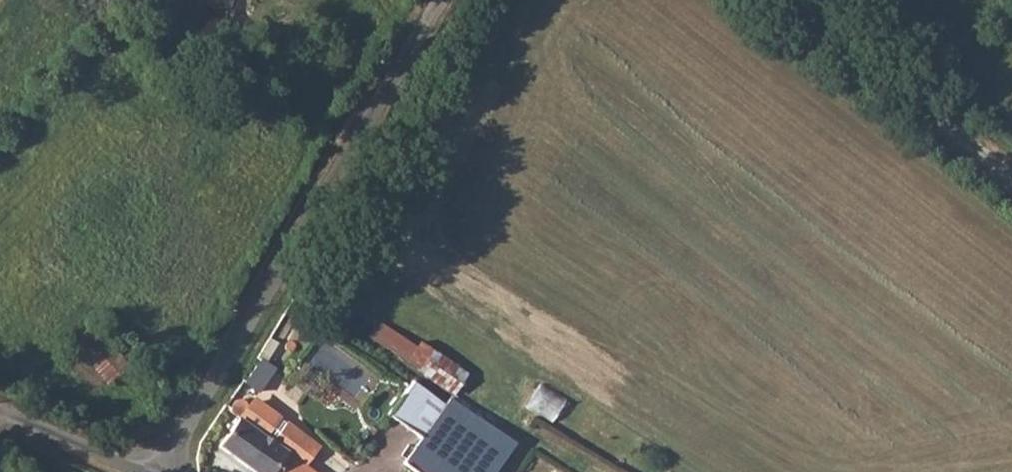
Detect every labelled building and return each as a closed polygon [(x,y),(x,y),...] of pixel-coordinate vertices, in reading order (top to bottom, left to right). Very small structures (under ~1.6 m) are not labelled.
[(419,368),(454,393),(468,371),(434,349),(419,368)] [(264,359),(249,381),(262,391),(277,368),(264,359)] [(517,442),(452,395),(417,372),(389,415),(424,438),(406,465),(416,471),(496,471),(517,442)] [(555,421),(569,398),(543,382),(529,405),(555,421)] [(213,425),(229,437),(221,447),(256,471),(318,471),(306,464),(320,444),(258,397),(254,402),(251,399),(248,398),(245,397),(242,397),(239,398),(237,400),(235,402),(234,406),(228,403),(213,425)]
